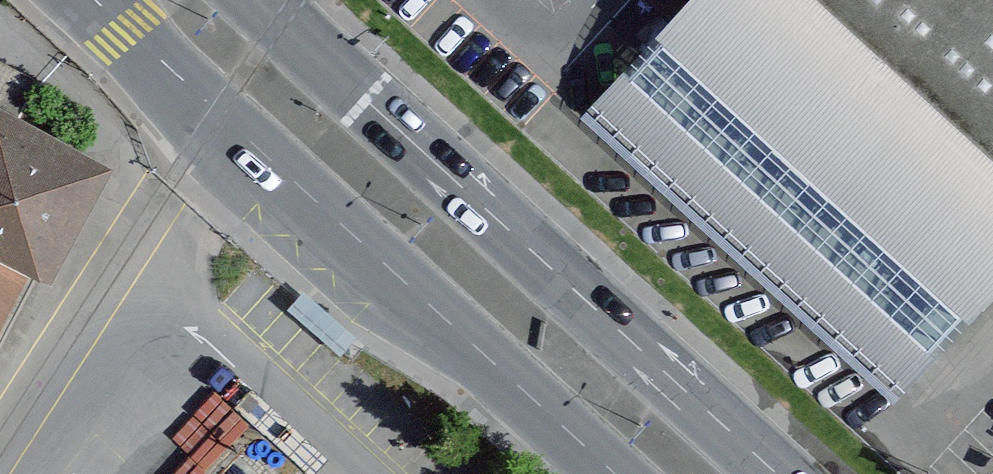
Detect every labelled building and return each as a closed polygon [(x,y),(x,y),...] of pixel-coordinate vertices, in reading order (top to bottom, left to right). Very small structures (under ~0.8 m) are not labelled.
[(591,121),(907,407),(992,315),(992,0),(703,0),(591,121)] [(91,175),(0,127),(0,344),(91,175)]
